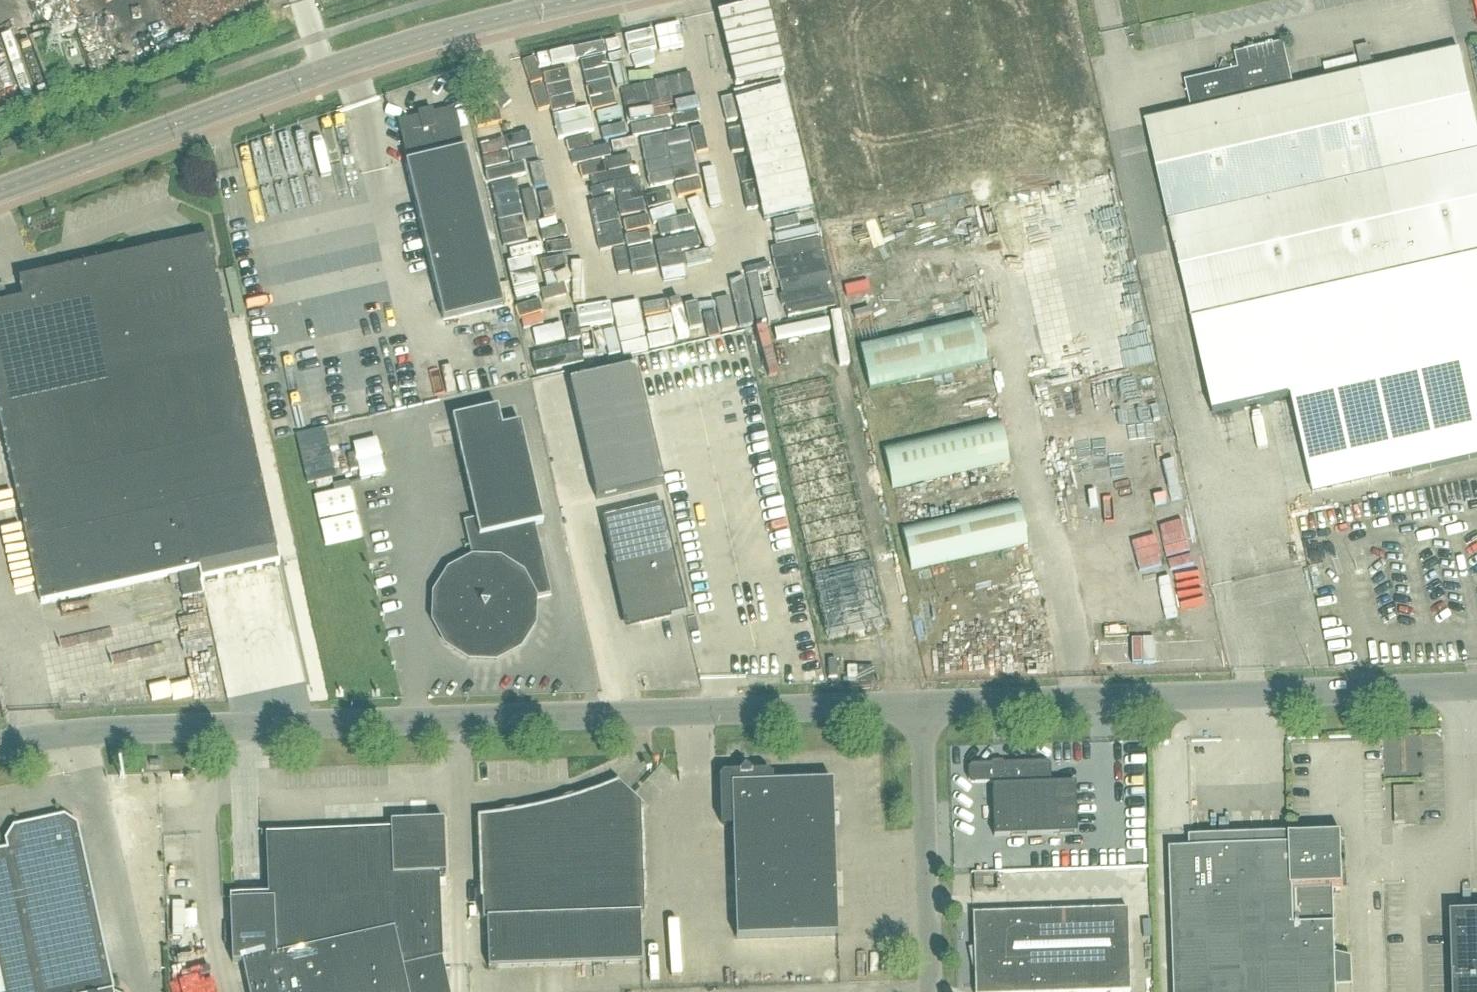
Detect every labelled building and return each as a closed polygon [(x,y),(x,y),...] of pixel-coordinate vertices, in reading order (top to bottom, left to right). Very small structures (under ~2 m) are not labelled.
[(1295,91),(1284,45),(1236,56),(1239,72),(1186,84),(1193,114),(1147,125),(1214,419),(1292,402),(1370,384),(1392,479),(1476,460),(1476,126),(1460,53),(1295,91)] [(1369,47),(1357,50),(1362,72),(1373,69),(1369,47)] [(406,131),(414,165),(415,169),(407,171),(444,329),(505,315),(467,157),(459,159),(450,120),(451,120),(449,114),(432,118),(431,115),(420,117),(421,121),(403,125),(405,131),(406,131)] [(41,606),(178,576),(183,600),(204,595),(199,572),(277,554),(209,244),(204,241),(23,280),(20,285),(23,301),(0,306),(0,421),(41,606)] [(687,345),(684,318),(670,320),(667,298),(650,300),(656,349),(687,345)] [(976,322),(859,349),(869,391),(986,364),(976,322)] [(597,502),(663,486),(636,368),(569,384),(597,502)] [(833,393),(773,407),(827,643),(888,629),(833,393)] [(520,425),(502,429),(497,410),(452,420),(475,521),(463,524),(472,560),(448,573),(434,596),(433,623),(446,646),(468,661),(495,662),(519,649),(534,626),(535,600),(551,596),(535,526),(543,525),(520,425)] [(371,413),(349,416),(351,430),(373,427),(371,413)] [(1009,464),(999,421),(882,448),(892,491),(1009,464)] [(306,462),(328,456),(323,441),(302,447),(306,462)] [(347,457),(350,473),(358,471),(360,480),(383,475),(376,442),(353,447),(355,456),(347,457)] [(1314,466),(1275,474),(1295,564),(1309,561),(1307,556),(1332,550),(1314,466)] [(1028,545),(1018,502),(901,529),(900,529),(911,572),(1028,545)] [(686,615),(661,507),(601,521),(623,615),(640,625),(686,615)] [(1235,545),(1251,543),(1249,525),(1233,527),(1235,545)] [(994,838),(1077,835),(1075,787),(1089,787),(1089,788),(1090,788),(1090,785),(1075,786),(1075,785),(1051,786),(1050,767),(1046,764),(971,766),(967,771),(968,782),(971,785),(992,784),(994,838)] [(768,774),(752,774),(745,768),(739,775),(723,775),(719,780),(720,824),(725,829),(733,828),(736,940),(838,937),(832,784),(772,786),(772,778),(768,774)] [(500,819),(479,821),(482,901),(482,922),(486,922),(488,970),(641,965),(640,917),(644,917),(640,807),(642,809),(643,808),(616,783),(616,784),(618,786),(599,794),(579,801),(559,806),(539,811),(520,815),(500,819)] [(77,828),(65,820),(14,831),(6,843),(8,852),(0,854),(0,991),(114,991),(77,828)] [(400,964),(437,956),(434,876),(446,875),(444,822),(390,824),(391,836),(271,842),(273,902),(229,904),(232,965),(242,964),(248,991),(406,991),(400,964)] [(1319,837),(1292,838),(1292,836),(1190,839),(1190,851),(1170,852),(1175,991),(1337,991),(1337,989),(1353,988),(1352,961),(1336,958),(1334,889),(1344,888),(1343,867),(1342,836),(1328,837),(1329,834),(1320,832),(1319,837)] [(973,916),(975,991),(1130,991),(1128,911),(973,916)] [(1451,916),(1454,991),(1476,991),(1476,916),(1451,916)]
